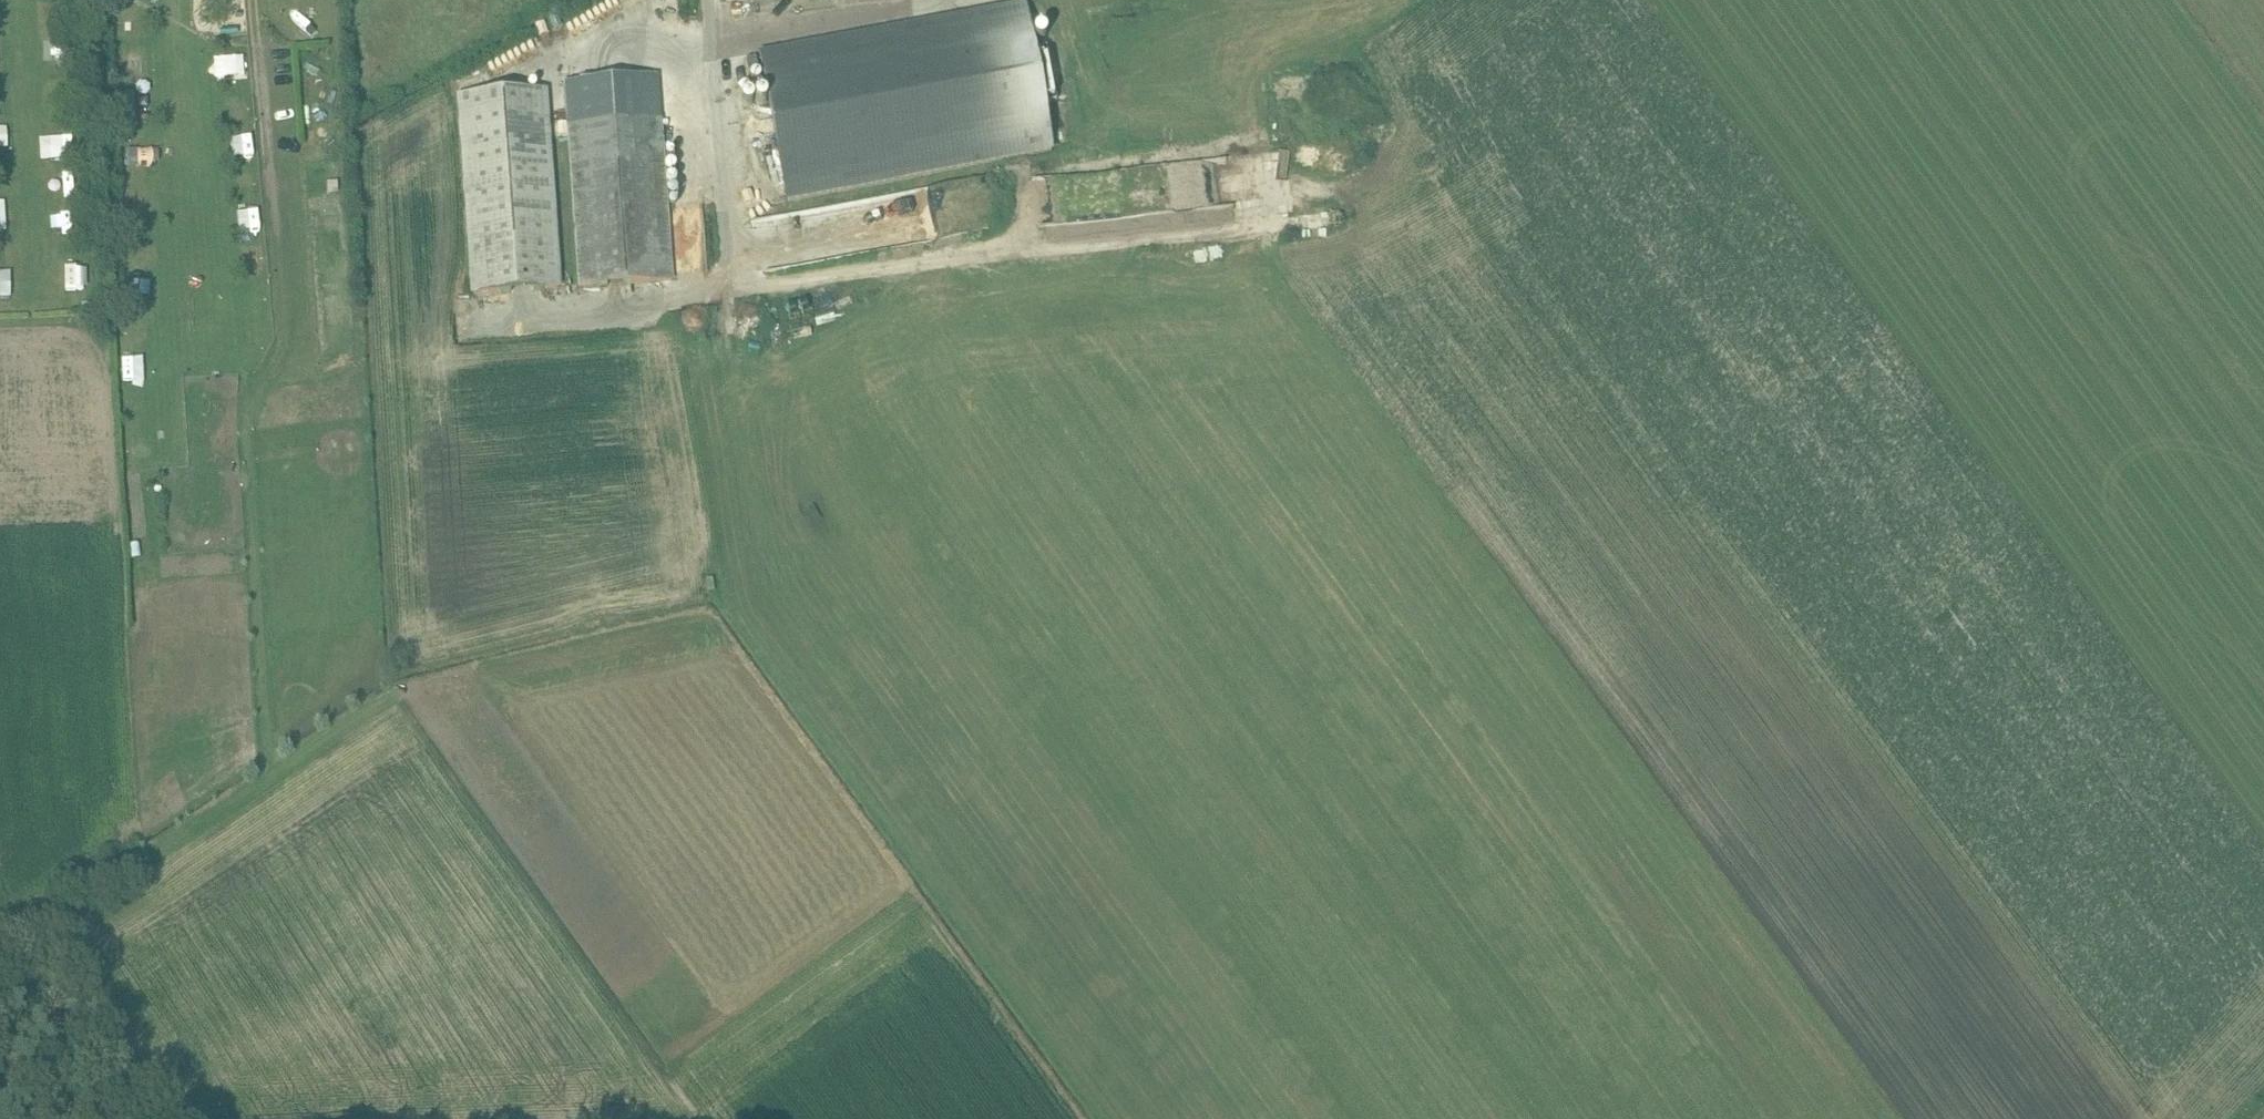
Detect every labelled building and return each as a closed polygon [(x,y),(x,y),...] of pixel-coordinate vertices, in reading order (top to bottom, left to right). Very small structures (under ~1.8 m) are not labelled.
[(1023,2),(761,52),(789,199),(1051,149),(1043,103),(1057,100),(1046,46),(1032,49),(1023,2)] [(657,74),(565,81),(566,87),(580,286),(650,281),(672,279),(667,208),(660,116),(657,74)] [(543,89),(459,95),(473,293),(558,287),(543,89)] [(797,212),(753,216),(754,230),(799,226),(797,212)] [(64,266),(63,288),(81,289),(82,267),(64,266)] [(0,269),(0,295),(12,294),(10,268),(0,269)]
